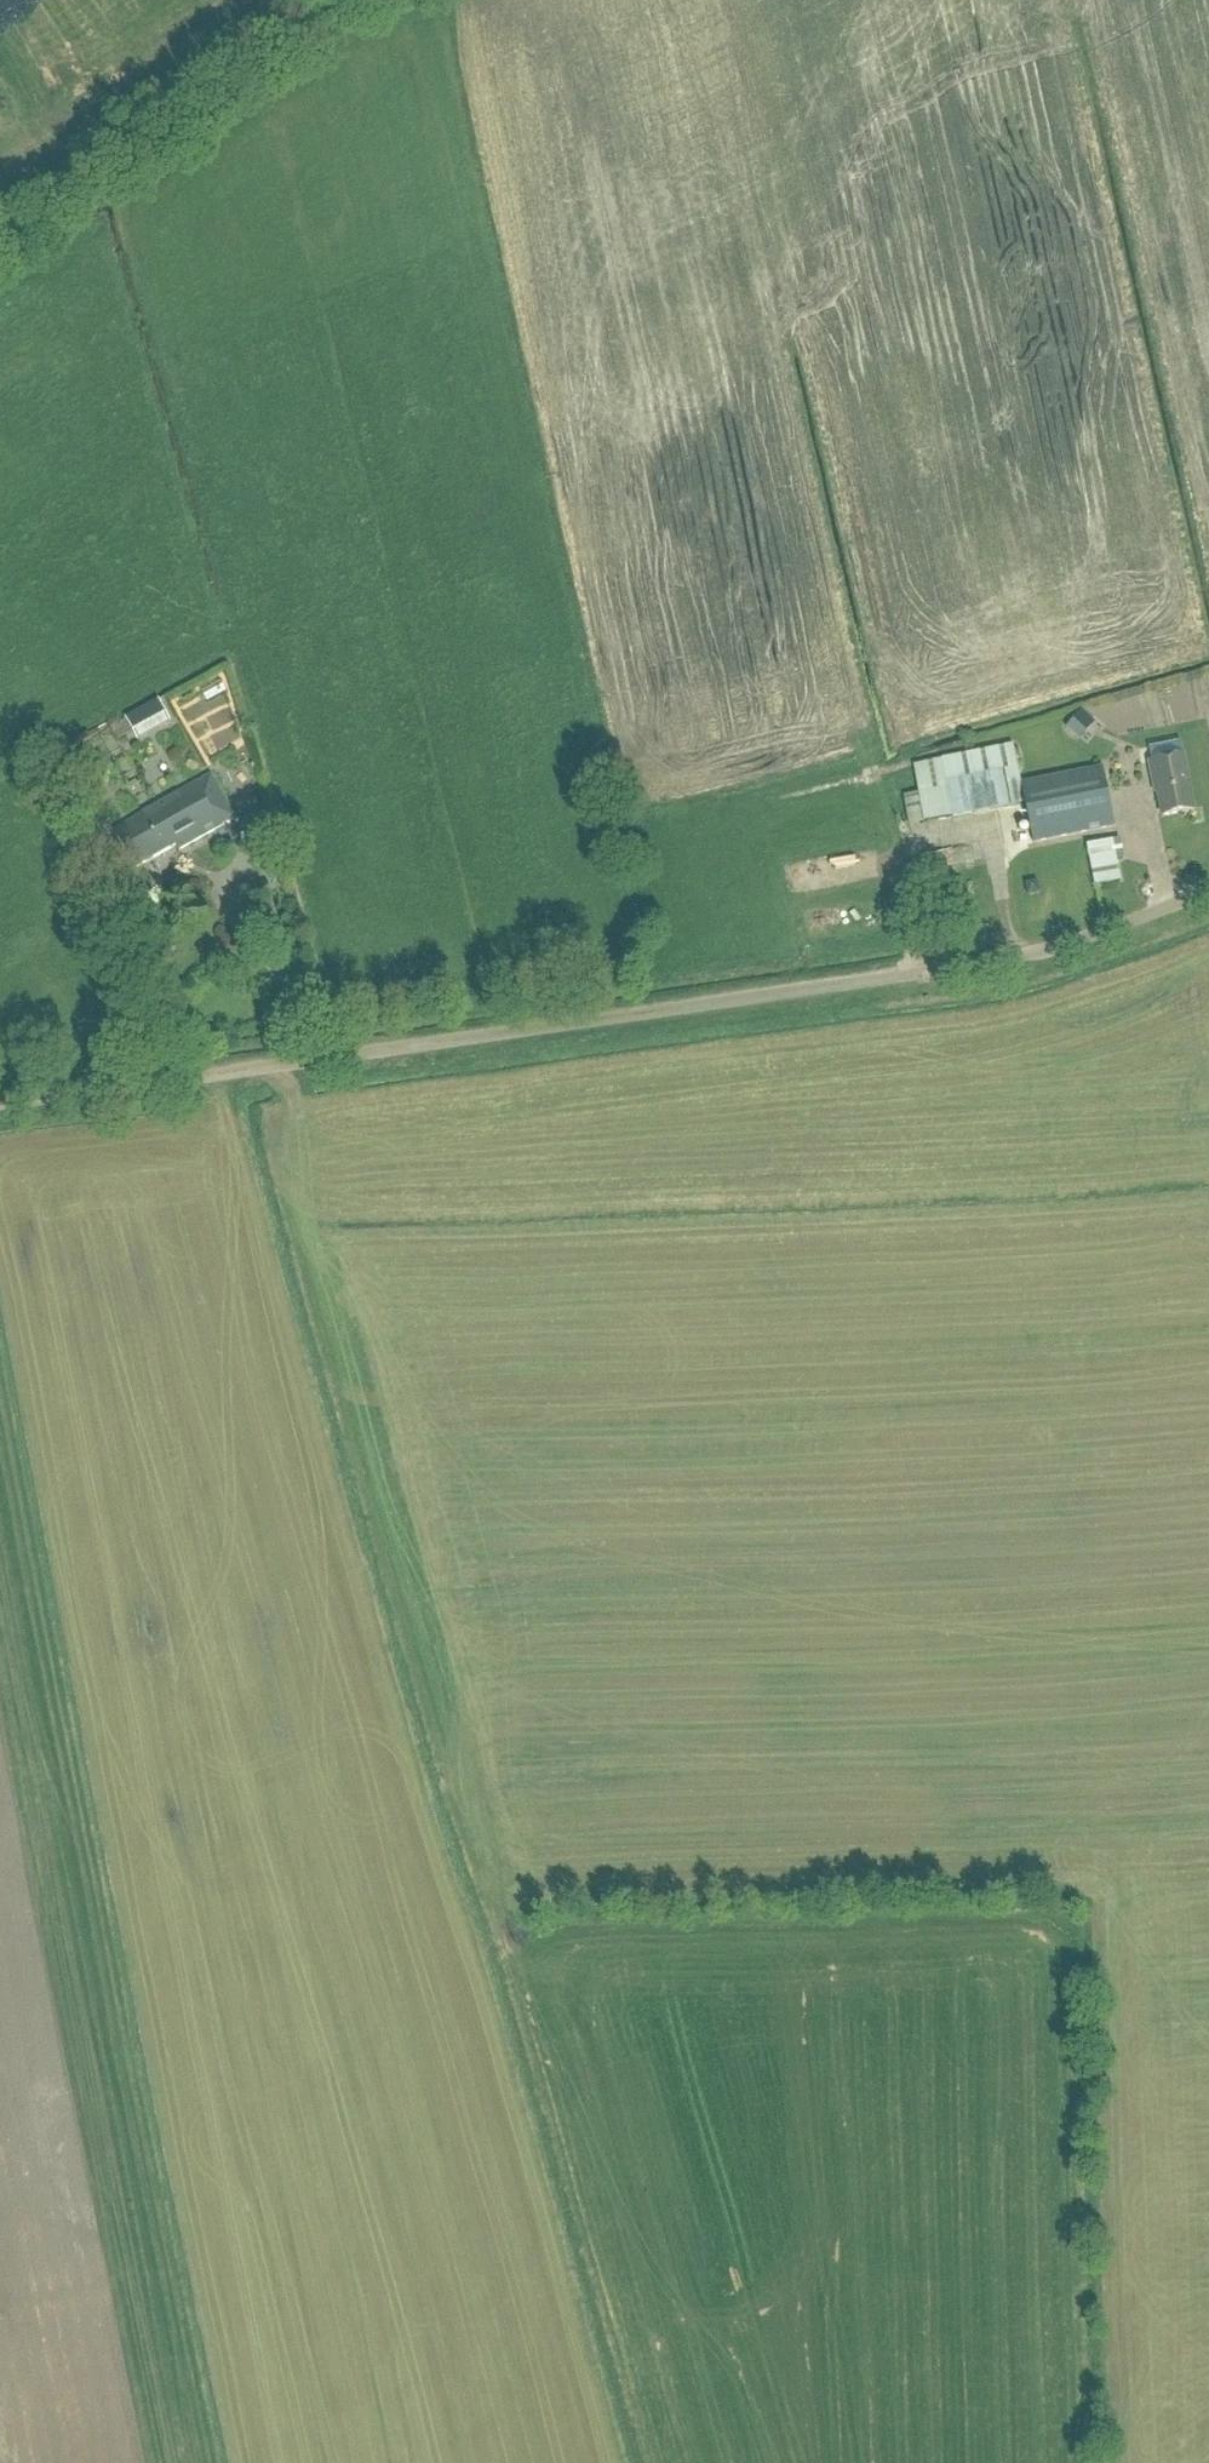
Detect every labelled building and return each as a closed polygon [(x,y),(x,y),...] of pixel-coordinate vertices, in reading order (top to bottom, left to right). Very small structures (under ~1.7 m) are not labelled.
[(138,741),(172,723),(159,700),(126,719),(138,741)] [(1103,770),(1022,786),(1014,747),(914,767),(922,804),(914,806),(918,824),(1025,802),(1034,845),(1115,828),(1103,770)] [(1184,758),(1149,764),(1153,784),(1156,784),(1163,818),(1194,812),(1184,758)] [(115,832),(137,870),(178,847),(180,852),(236,819),(211,776),(115,832)] [(1087,847),(1096,888),(1121,883),(1113,842),(1087,847)]
